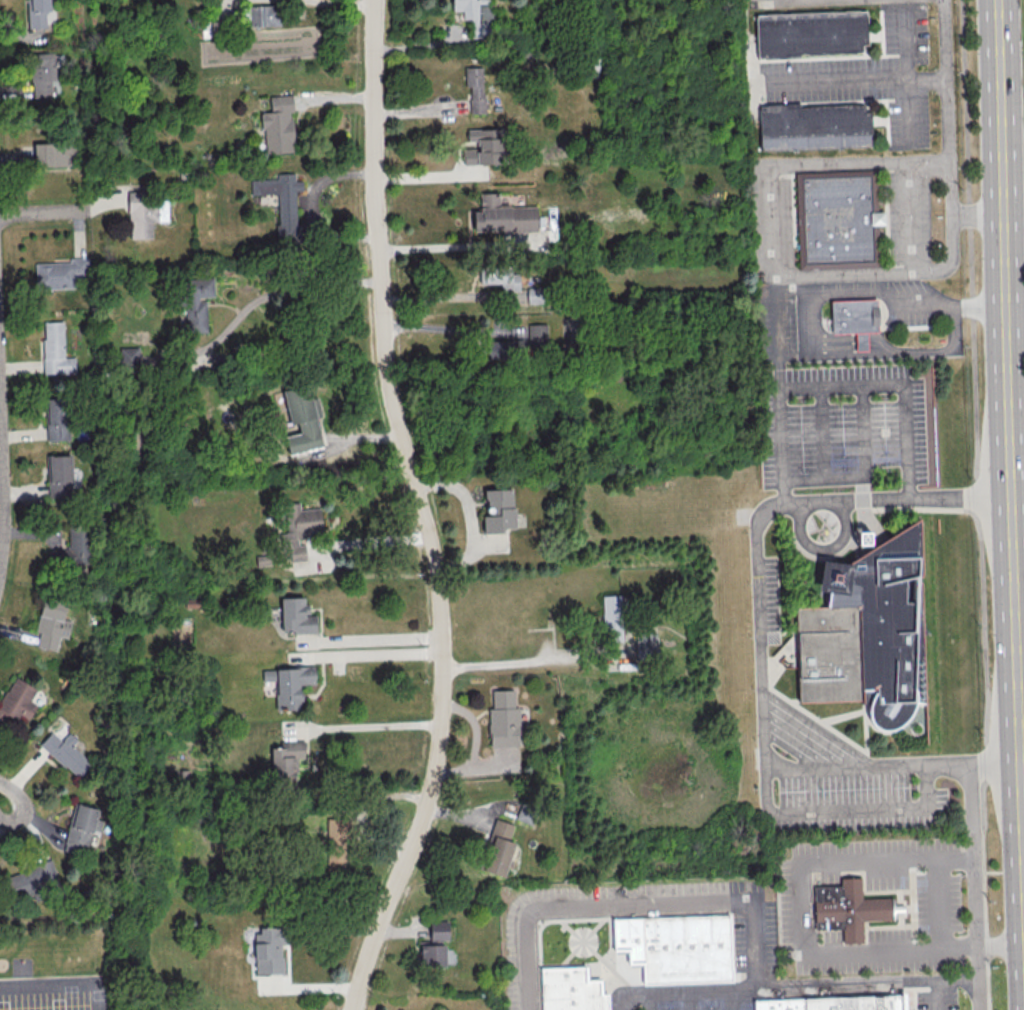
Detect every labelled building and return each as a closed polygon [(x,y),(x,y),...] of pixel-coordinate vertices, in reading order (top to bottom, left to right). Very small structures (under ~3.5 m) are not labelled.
[(30,11),(27,11),(28,28),(46,28),(45,11),(50,11),(49,0),(30,0),(30,11)] [(462,10),(462,19),(470,19),(470,37),(491,36),(491,0),(452,0),(452,10),(462,10)] [(757,16),(868,11),(869,45),(862,46),(862,53),(800,56),(800,59),(759,61),(757,16)] [(32,97),(52,96),(51,85),(61,84),(59,53),(29,54),(32,97)] [(484,113),(483,66),(464,67),(465,86),(469,86),(469,113),(484,113)] [(293,152),(291,111),(293,111),(292,95),(269,96),(270,112),(262,112),(264,153),(293,152)] [(763,151),(761,106),(802,104),(803,108),(864,105),(865,112),(872,112),(874,145),(763,151)] [(462,164),(500,163),(499,128),(467,129),(467,141),(476,141),(476,148),(462,149),(462,164)] [(34,142),(34,167),(77,166),(77,142),(34,142)] [(799,269),(795,172),(876,169),(877,211),(883,211),(884,224),(878,224),(879,266),(799,269)] [(250,179),(250,194),(276,193),(278,240),(303,240),(303,223),(296,223),(295,190),(302,190),(302,180),(294,180),(294,173),(276,173),(276,178),(250,179)] [(152,238),(151,221),(167,221),(167,200),(156,200),(156,191),(128,192),(129,238),(152,238)] [(473,232),(536,231),(536,206),(498,206),(498,193),(479,193),(479,211),(473,211),(473,232)] [(34,262),(35,288),(88,287),(87,260),(34,262)] [(519,290),(518,264),(479,266),(480,283),(500,283),(500,291),(519,290)] [(185,278),(186,333),(207,332),(206,298),(214,298),(213,277),(185,278)] [(830,301),(876,299),(878,331),(866,332),(867,349),(856,350),(855,332),(831,333),(830,301)] [(75,373),(75,357),(64,357),(63,321),(42,322),(43,373),(75,373)] [(546,324),(528,324),(528,348),(546,348),(546,324)] [(516,358),(516,340),(485,341),(486,359),(516,358)] [(120,368),(139,368),(138,347),(119,347),(120,368)] [(288,453),(321,447),(309,384),(282,390),(289,424),(297,423),(299,433),(284,436),(288,453)] [(45,398),(47,440),(69,440),(67,397),(45,398)] [(71,497),(70,455),(48,455),(49,498),(71,497)] [(483,533),(504,532),(503,528),(514,528),(513,488),(485,489),(486,514),(482,514),(483,533)] [(320,507),(300,509),(299,502),(282,503),(287,562),(306,560),(304,537),(322,535),(320,507)] [(828,592),(817,590),(821,559),(851,564),(851,560),(860,554),(860,545),(855,545),(855,530),(869,530),(869,542),(873,546),(880,541),(918,518),(921,575),(916,576),(917,579),(921,582),(924,703),(923,703),(915,702),(914,708),(911,713),(908,717),(905,721),(900,725),(893,729),(887,731),(881,730),(876,728),(873,725),(871,722),(869,718),(867,714),(867,709),(868,703),(864,703),(861,703),(860,701),(798,702),(798,700),(798,698),(796,666),(796,636),(795,607),(825,606),(828,592)] [(90,564),(89,531),(67,531),(67,549),(47,549),(47,564),(90,564)] [(602,594),(601,641),(623,641),(624,595),(602,594)] [(280,597),(281,633),(316,631),(315,615),(306,615),(306,596),(280,597)] [(71,620),(63,618),(65,607),(41,602),(36,631),(39,632),(36,647),(56,650),(59,636),(67,638),(71,620)] [(315,684),(314,667),(262,669),(263,680),(275,680),(277,710),(300,709),(299,684),(315,684)] [(492,690),(492,707),(488,707),(489,746),(519,746),(519,707),(514,707),(514,689),(492,690)] [(94,761),(66,735),(61,740),(51,731),(39,744),(77,779),(94,761)] [(270,747),(272,780),(296,779),(296,759),(304,759),(303,740),(280,740),(280,747),(270,747)] [(73,802),(63,850),(85,855),(90,833),(95,834),(100,808),(73,802)] [(327,817),(326,870),(346,870),(348,817),(327,817)] [(505,876),(513,842),(509,841),(513,824),(493,819),(480,870),(505,876)] [(7,877),(18,901),(60,883),(49,859),(7,877)] [(845,930),(817,931),(817,915),(816,888),(843,888),(843,884),(842,880),(862,879),(863,900),(894,899),(895,906),(906,906),(906,915),(896,915),(896,922),(863,922),(864,929),(865,944),(845,945),(845,930)] [(612,919),(728,915),(730,970),(730,979),(726,979),(643,982),(643,964),(627,964),(626,950),(613,951),(612,919)] [(448,940),(448,921),(429,921),(430,940),(420,940),(420,966),(445,966),(444,940),(448,940)] [(255,927),(255,974),(283,973),(283,927),(255,927)] [(606,993),(607,1009),(541,1009),(540,967),(586,965),(587,979),(602,979),(602,993),(606,993)] [(903,995),(903,1009),(756,1009),(756,1000),(903,995)]
